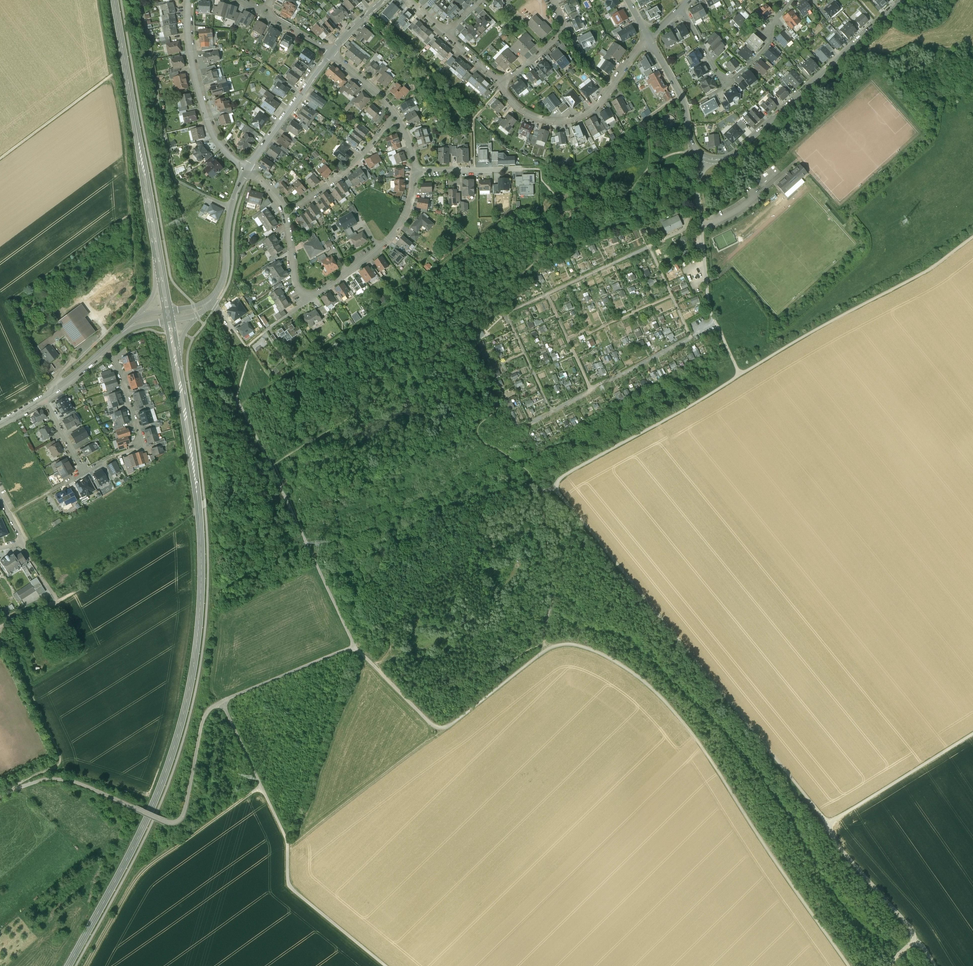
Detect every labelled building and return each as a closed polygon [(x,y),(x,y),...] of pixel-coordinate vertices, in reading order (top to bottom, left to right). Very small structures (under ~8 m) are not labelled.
[(351,0),(346,0),(344,1),(345,2),(351,9),(352,10),(356,6),(351,0)] [(493,2),(492,4),(492,5),(491,5),(489,7),(492,10),(495,13),(497,11),(497,10),(498,10),(500,9),(503,9),(503,6),(504,4),(503,3),(503,0),(493,0),(493,2)] [(563,5),(568,16),(570,15),(576,12),(573,7),(578,5),(575,0),(573,0),(567,3),(563,5)] [(608,2),(606,3),(608,7),(610,6),(611,8),(619,4),(617,0),(607,0),(608,2)] [(881,9),(888,3),(885,0),(873,0),(881,9)] [(207,2),(207,1),(205,1),(203,1),(203,2),(201,1),(201,4),(199,4),(199,10),(201,10),(201,13),(202,13),(206,13),(210,13),(210,4),(210,2),(207,2)] [(294,6),(287,2),(284,7),(293,12),(296,7),(294,6)] [(801,5),(797,8),(802,15),(804,17),(807,14),(806,12),(810,9),(805,2),(801,5)] [(165,5),(161,6),(162,11),(174,8),(173,3),(165,5)] [(228,5),(219,3),(218,8),(216,15),(225,17),(228,5)] [(400,9),(392,3),(382,14),(390,21),(394,16),(400,9)] [(447,9),(440,3),(436,6),(433,10),(444,20),(447,17),(448,17),(451,20),(460,11),(459,9),(454,5),(453,4),(447,9)] [(833,3),(828,7),(824,10),(826,13),(825,13),(827,15),(828,15),(830,18),(839,10),(837,8),(838,7),(837,6),(837,5),(836,5),(835,5),(833,3)] [(237,8),(228,5),(225,17),(233,20),(235,13),(237,8)] [(700,5),(695,8),(701,19),(706,16),(704,11),(700,5)] [(760,8),(757,11),(765,19),(772,12),(766,5),(761,9),(760,8)] [(651,9),(645,12),(650,21),(655,18),(656,20),(660,17),(658,14),(661,12),(657,6),(651,9)] [(293,12),(284,7),(282,12),(288,16),(291,17),(293,12)] [(345,12),(341,7),(336,11),(343,19),(348,15),(345,12)] [(862,15),(864,17),(867,14),(861,7),(858,10),(862,15)] [(695,8),(689,11),(693,18),(695,22),(701,19),(695,8)] [(402,12),(400,9),(394,16),(396,18),(402,12)] [(619,13),(616,9),(609,13),(611,17),(613,16),(619,13)] [(481,18),(483,19),(485,17),(485,18),(488,15),(483,10),(478,15),(481,18)] [(619,13),(613,16),(617,25),(628,19),(623,10),(619,13)] [(254,16),(245,11),(242,17),(239,22),(240,22),(247,26),(249,25),(254,16)] [(339,23),(343,19),(336,11),(332,14),(339,23)] [(413,17),(407,11),(397,22),(403,28),(408,22),(413,17)] [(745,12),(743,14),(741,12),(738,15),(744,21),(750,16),(745,12)] [(792,12),(784,18),(792,28),(793,27),(794,27),(795,27),(796,26),(796,25),(796,24),(799,21),(792,12)] [(337,25),(339,23),(332,14),(329,17),(334,22),(337,25)] [(332,24),(334,22),(329,17),(328,15),(326,17),(329,21),(329,20),(332,24)] [(744,21),(738,15),(732,20),(735,23),(734,25),(740,32),(746,27),(744,25),(746,23),(744,21)] [(862,15),(855,21),(861,27),(868,21),(864,17),(862,15)] [(485,17),(483,19),(481,18),(479,20),(480,20),(477,23),(478,24),(476,26),(482,33),(486,29),(485,27),(490,22),(485,18),(485,17)] [(544,27),(534,17),(527,24),(542,40),(552,30),(546,25),(544,27)] [(579,17),(574,20),(574,21),(571,23),(576,32),(584,28),(584,27),(585,27),(583,24),(582,24),(579,17)] [(329,21),(325,24),(332,33),(336,29),(332,24),(329,20),(329,21)] [(266,26),(257,21),(252,30),(261,35),(266,26)] [(403,28),(402,29),(405,31),(407,28),(410,25),(408,22),(403,28)] [(425,28),(419,22),(415,26),(413,29),(419,35),(425,28)] [(411,31),(413,29),(415,26),(412,23),(407,28),(411,31)] [(851,26),(848,23),(844,27),(852,36),(857,32),(851,26)] [(320,28),(317,25),(312,30),(318,37),(323,32),(327,37),(332,33),(325,24),(320,28)] [(683,24),(676,28),(679,32),(681,37),(688,34),(683,24)] [(476,26),(474,28),(473,27),(470,30),(469,29),(467,31),(469,33),(467,35),(472,40),(477,35),(478,37),(482,33),(476,26)] [(622,31),(617,33),(622,42),(636,35),(631,26),(622,31)] [(614,35),(617,33),(622,31),(620,27),(612,31),(614,35)] [(852,36),(844,27),(840,31),(842,34),(848,40),(852,36)] [(272,28),(269,33),(265,41),(272,45),(273,46),(275,42),(280,33),(272,28)] [(372,34),(364,28),(359,35),(365,39),(367,41),(372,34)] [(431,33),(425,28),(419,35),(425,40),(428,37),(431,33)] [(469,33),(467,31),(465,28),(460,33),(465,38),(467,35),(469,33)] [(205,31),(200,31),(200,42),(206,42),(206,38),(212,38),(212,30),(208,30),(207,29),(205,31)] [(176,30),(164,32),(165,38),(169,37),(177,35),(176,30)] [(784,32),(790,39),(792,37),(787,30),(784,32)] [(842,37),(840,36),(836,31),(833,33),(836,36),(836,35),(840,39),(842,37)] [(590,32),(578,38),(583,49),(595,43),(590,32)] [(784,32),(776,39),(784,47),(791,41),(790,39),(784,32)] [(668,34),(667,33),(664,35),(665,36),(662,38),(666,46),(669,44),(671,47),(674,45),(673,44),(676,42),(674,37),(671,33),(668,34)] [(707,39),(709,42),(716,35),(714,33),(707,39)] [(288,35),(287,35),(285,35),(280,45),(280,46),(282,47),(283,47),(283,46),(288,49),(291,44),(293,39),(293,38),(291,37),(290,38),(288,37),(288,35)] [(365,39),(359,35),(356,39),(361,43),(365,39)] [(709,42),(708,43),(712,48),(711,50),(721,40),(716,35),(709,42)] [(762,43),(753,35),(749,39),(751,41),(749,44),(755,49),(756,50),(762,43)] [(840,39),(836,35),(836,36),(829,42),(837,50),(843,44),(840,39)] [(432,40),(428,37),(425,40),(423,42),(427,45),(429,43),(432,40)] [(528,41),(524,37),(519,42),(528,51),(533,46),(533,47),(534,47),(528,41)] [(206,42),(200,42),(201,48),(202,48),(202,51),(211,50),(211,47),(213,47),(212,38),(206,38),(206,42)] [(445,45),(438,39),(436,41),(432,46),(431,47),(438,52),(445,45)] [(721,40),(711,50),(716,55),(716,54),(722,49),(724,47),(719,42),(721,40)] [(171,44),(167,45),(169,54),(181,51),(179,42),(171,44)] [(528,51),(519,42),(514,46),(518,50),(524,56),(524,55),(528,51)] [(559,47),(564,54),(567,51),(563,43),(559,47)] [(619,48),(617,46),(614,43),(611,47),(612,48),(608,53),(607,53),(612,57),(618,61),(625,51),(620,47),(619,48)] [(294,46),(291,44),(288,49),(286,51),(290,54),(294,46)] [(573,47),(577,55),(583,52),(579,44),(573,47)] [(829,54),(833,50),(827,44),(823,48),(824,49),(824,48),(829,54)] [(451,51),(445,45),(438,52),(445,58),(450,53),(451,51)] [(781,53),(775,46),(773,49),(779,55),(781,53)] [(353,47),(350,51),(346,55),(350,59),(351,58),(353,60),(359,52),(353,47)] [(745,49),(744,48),(738,54),(746,62),(752,55),(750,54),(745,49)] [(829,54),(824,48),(824,49),(817,55),(823,62),(831,56),(829,54)] [(315,56),(306,49),(300,57),(304,59),(302,62),(303,63),(308,67),(309,67),(312,62),(311,61),(315,56)] [(773,49),(770,52),(769,51),(764,55),(772,62),(774,60),(775,61),(778,58),(777,57),(779,55),(773,49)] [(511,54),(507,50),(506,50),(507,51),(505,53),(504,52),(501,55),(510,64),(513,61),(513,62),(516,59),(511,54)] [(558,50),(550,56),(556,63),(561,70),(569,63),(564,56),(563,56),(558,50)] [(697,51),(693,54),(692,54),(689,56),(689,58),(690,60),(691,60),(692,60),(694,63),(698,61),(702,59),(702,58),(701,56),(700,55),(699,54),(699,52),(699,51),(697,51)] [(214,52),(204,55),(204,57),(203,57),(204,61),(205,61),(205,63),(210,63),(214,62),(220,61),(218,52),(214,52)] [(365,57),(359,52),(353,60),(354,61),(354,62),(358,66),(362,61),(365,57)] [(378,56),(375,54),(372,59),(374,61),(373,62),(377,65),(380,60),(377,58),(378,56)] [(510,64),(501,55),(498,58),(499,59),(497,61),(496,60),(495,61),(499,65),(505,71),(507,68),(507,67),(510,64)] [(640,62),(645,71),(650,69),(653,67),(648,55),(642,58),(643,60),(640,62)] [(453,64),(457,60),(453,56),(449,60),(453,64)] [(175,59),(173,60),(174,65),(173,65),(174,68),(174,70),(179,68),(185,67),(183,57),(181,58),(175,59)] [(453,64),(451,66),(456,71),(457,70),(463,63),(458,58),(457,60),(453,64)] [(606,61),(603,59),(597,67),(600,69),(606,61)] [(812,62),(810,59),(805,63),(814,71),(818,68),(812,62)] [(733,60),(726,65),(731,72),(738,66),(733,60)] [(495,69),(499,65),(495,61),(491,65),(495,69)] [(551,69),(544,61),(537,66),(541,70),(544,74),(545,74),(551,69)] [(608,62),(606,61),(600,69),(608,75),(614,67),(608,62)] [(764,65),(760,61),(754,67),(763,75),(768,69),(764,65)] [(773,67),(767,61),(764,65),(768,69),(770,70),(773,67)] [(373,62),(366,71),(369,73),(370,74),(372,76),(373,77),(377,71),(381,67),(380,67),(377,65),(373,62)] [(463,63),(457,70),(460,72),(459,73),(463,76),(463,77),(467,72),(468,73),(471,69),(469,67),(468,68),(466,66),(467,65),(466,66),(463,63)] [(814,71),(805,63),(801,67),(804,70),(809,75),(814,71)] [(299,66),(296,64),(292,70),(301,77),(305,70),(301,66),(299,66)] [(381,67),(377,71),(380,74),(386,67),(382,64),(380,67),(381,67)] [(695,70),(697,73),(696,73),(695,75),(696,77),(698,77),(698,78),(708,72),(704,65),(702,66),(695,70)] [(336,69),(333,67),(327,74),(329,76),(330,75),(332,78),(331,79),(335,83),(338,80),(341,82),(343,79),(342,78),(344,75),(339,71),(337,72),(335,70),(336,69)] [(386,67),(380,74),(383,76),(385,73),(389,69),(386,67)] [(648,77),(653,74),(650,69),(645,71),(643,72),(646,78),(648,77)] [(216,70),(206,73),(209,81),(213,79),(219,78),(216,70)] [(295,84),(301,77),(292,70),(287,78),(289,79),(295,84)] [(541,70),(538,72),(539,74),(544,79),(547,77),(545,74),(544,74),(541,70)] [(537,75),(533,71),(530,73),(529,73),(526,75),(526,76),(532,83),(535,81),(537,82),(540,80),(540,79),(537,75)] [(650,85),(659,80),(659,78),(660,78),(661,75),(658,71),(653,74),(648,77),(650,79),(646,81),(649,86),(650,85)] [(749,71),(742,77),(749,86),(753,82),(752,81),(755,79),(749,71)] [(802,82),(793,71),(786,77),(790,82),(796,88),(802,82)] [(470,75),(468,73),(467,72),(463,77),(463,76),(461,79),(464,81),(465,80),(470,75)] [(385,73),(383,76),(378,82),(386,88),(393,79),(385,73)] [(483,80),(476,73),(473,76),(469,81),(470,81),(468,83),(466,85),(468,87),(469,85),(474,90),(477,87),(483,80)] [(179,77),(174,78),(174,79),(177,91),(180,90),(181,89),(183,88),(185,89),(188,88),(185,75),(182,75),(181,77),(179,77)] [(279,83),(282,85),(285,81),(278,76),(275,80),(279,83)] [(591,82),(594,86),(599,82),(591,77),(589,79),(591,82)] [(783,82),(786,85),(790,82),(786,77),(785,77),(782,81),(783,82)] [(346,82),(343,79),(341,82),(338,85),(341,88),(343,86),(346,82)] [(708,80),(702,83),(704,87),(703,88),(705,93),(716,87),(713,82),(712,82),(710,82),(709,79),(708,80)] [(483,80),(477,87),(483,93),(481,95),(485,98),(490,93),(487,90),(490,86),(483,80)] [(523,85),(519,80),(511,87),(518,95),(526,89),(523,85)] [(659,80),(650,85),(656,95),(660,92),(664,93),(665,93),(664,91),(666,90),(667,88),(666,86),(665,87),(661,80),(659,80)] [(748,86),(744,81),(738,86),(742,91),(748,86)] [(354,85),(351,82),(345,88),(343,90),(344,90),(348,94),(349,93),(352,95),(358,88),(354,84),(354,85)] [(523,85),(526,89),(528,92),(532,89),(527,82),(523,85)] [(591,82),(581,90),(587,98),(597,89),(594,86),(591,82)] [(783,88),(786,91),(789,89),(786,85),(783,82),(780,85),(783,88)] [(282,85),(279,83),(278,84),(276,84),(275,86),(275,87),(277,88),(274,92),(278,96),(280,95),(283,98),(284,97),(285,97),(286,95),(286,94),(289,90),(282,85)] [(388,90),(390,92),(396,85),(394,83),(388,90)] [(401,86),(397,83),(396,85),(390,92),(394,95),(394,94),(396,96),(395,97),(398,100),(403,95),(405,96),(409,91),(404,87),(402,89),(400,87),(401,86)] [(218,86),(211,88),(213,96),(224,93),(221,86),(221,85),(218,86)] [(730,91),(724,95),(727,101),(729,104),(733,101),(734,102),(735,102),(736,103),(737,102),(738,101),(739,100),(740,99),(740,95),(738,95),(734,87),(731,89),(730,91)] [(783,88),(776,94),(782,100),(789,94),(786,91),(783,88)] [(263,96),(267,99),(268,97),(272,100),(274,97),(267,91),(263,96)] [(573,108),(581,102),(578,98),(573,91),(564,98),(567,102),(573,108)] [(327,102),(313,92),(308,99),(312,102),(311,104),(317,108),(318,106),(319,107),(322,109),(327,102)] [(356,99),(353,103),(355,104),(361,109),(370,99),(362,92),(356,99)] [(668,92),(667,93),(668,94),(662,97),(666,103),(672,99),(669,94),(670,94),(670,93),(668,92)] [(769,99),(773,103),(775,100),(769,94),(767,96),(769,99)] [(190,95),(180,97),(182,107),(187,106),(192,105),(191,100),(192,100),(191,97),(190,97),(190,95)] [(553,95),(543,102),(550,112),(560,105),(553,95)] [(272,100),(268,97),(267,99),(262,106),(272,114),(279,105),(272,100)] [(356,99),(354,97),(348,104),(352,107),(355,104),(353,103),(356,99)] [(226,98),(215,102),(216,106),(218,105),(219,110),(220,111),(228,108),(231,107),(229,101),(227,102),(226,98)] [(621,98),(612,103),(619,116),(628,111),(625,106),(628,105),(626,102),(624,103),(621,98)] [(769,99),(761,106),(768,114),(776,106),(773,103),(769,99)] [(411,100),(400,107),(402,109),(401,109),(404,113),(409,109),(415,106),(411,100)] [(504,107),(497,100),(491,107),(497,113),(504,107)] [(712,101),(701,107),(704,113),(706,112),(707,114),(717,108),(717,107),(714,102),(713,103),(712,101)] [(568,108),(565,103),(558,109),(561,114),(568,108)] [(380,112),(372,105),(367,111),(374,117),(374,118),(377,114),(380,112)] [(754,109),(758,113),(761,111),(755,105),(752,107),(754,109)] [(254,111),(259,114),(260,113),(263,115),(265,112),(257,107),(254,111)] [(310,111),(305,108),(302,108),(302,109),(302,111),(301,112),(313,120),(314,118),(314,117),(315,115),(310,111)] [(608,109),(600,113),(604,120),(605,121),(613,117),(608,109)] [(758,113),(754,109),(749,113),(757,122),(760,120),(761,120),(762,119),(762,118),(762,117),(758,113)] [(187,113),(183,114),(184,116),(184,118),(183,119),(184,121),(185,122),(187,121),(187,123),(197,121),(195,112),(187,113)] [(313,120),(301,112),(300,113),(299,113),(298,114),(298,117),(303,120),(308,124),(310,123),(311,122),(313,120)] [(263,115),(260,113),(259,114),(252,123),(255,125),(255,126),(260,130),(268,119),(263,115)] [(407,118),(406,118),(407,120),(408,120),(411,126),(420,121),(417,116),(418,115),(417,113),(415,113),(407,118)] [(757,122),(749,113),(744,118),(748,123),(752,127),(753,127),(754,127),(754,126),(754,125),(757,122)] [(225,116),(219,117),(222,126),(231,123),(228,115),(225,116)] [(512,119),(507,116),(505,118),(506,119),(505,120),(504,120),(501,124),(504,126),(502,128),(509,133),(512,128),(511,127),(516,121),(512,118),(512,119)] [(501,124),(504,120),(501,118),(496,123),(502,128),(504,126),(501,124)] [(595,118),(587,122),(590,127),(589,129),(590,130),(591,130),(592,130),(594,134),(597,133),(598,131),(601,129),(599,125),(595,118)] [(741,120),(736,125),(742,132),(747,127),(745,125),(741,120)] [(299,125),(293,121),(291,123),(290,123),(290,124),(290,125),(287,129),(290,132),(296,136),(302,128),(299,125)] [(301,122),(299,125),(302,128),(304,129),(306,131),(309,128),(307,127),(301,123),(301,122)] [(532,127),(523,123),(522,126),(521,126),(520,128),(520,129),(518,133),(528,137),(529,134),(532,127)] [(580,124),(571,128),(574,134),(576,134),(577,135),(574,136),(575,137),(577,143),(582,141),(583,143),(587,141),(580,124)] [(242,131),(246,134),(254,140),(258,134),(246,125),(242,131)] [(736,125),(725,135),(732,143),(743,133),(742,132),(736,125)] [(361,128),(358,126),(355,131),(363,138),(367,133),(366,132),(361,128)] [(192,130),(191,130),(191,131),(193,136),(193,135),(194,140),(204,138),(202,128),(197,129),(192,130)] [(416,131),(415,131),(416,136),(416,135),(417,139),(428,136),(426,128),(422,129),(416,131)] [(549,132),(540,130),(538,137),(537,140),(545,143),(549,132)] [(363,138),(355,131),(351,135),(360,142),(363,138)] [(564,132),(555,134),(556,137),(555,137),(556,143),(557,143),(557,146),(559,146),(563,146),(562,145),(566,145),(564,132)] [(254,140),(246,134),(238,144),(246,151),(249,147),(250,147),(252,144),(252,143),(254,140)] [(287,138),(283,135),(277,142),(282,146),(286,149),(291,142),(287,138)] [(289,135),(287,138),(291,142),(294,144),(297,140),(294,138),(289,135)] [(360,142),(351,135),(347,140),(350,143),(355,147),(356,147),(360,142)] [(393,136),(392,136),(391,136),(390,137),(386,139),(388,145),(391,146),(392,145),(399,143),(399,142),(396,135),(393,136)] [(718,135),(709,136),(709,143),(708,143),(708,147),(719,146),(718,135)] [(428,136),(417,139),(418,143),(419,147),(420,147),(426,145),(430,144),(428,136)] [(346,151),(350,147),(348,145),(344,142),(340,147),(346,151)] [(199,147),(197,150),(196,149),(195,149),(193,150),(193,151),(194,152),(193,153),(198,159),(198,160),(199,162),(201,162),(202,160),(203,159),(204,158),(210,154),(209,153),(202,145),(199,147)] [(277,149),(272,146),(267,153),(275,159),(280,152),(277,150),(277,149)] [(346,151),(340,147),(337,151),(339,153),(337,156),(338,157),(338,159),(339,158),(341,159),(341,161),(342,161),(343,161),(344,160),(346,162),(347,160),(347,159),(350,155),(346,151)] [(464,147),(463,148),(463,149),(457,150),(457,156),(457,163),(468,163),(468,148),(467,147),(464,147)] [(488,148),(478,148),(478,162),(488,162),(488,148)] [(448,149),(439,149),(439,164),(449,164),(448,154),(448,149)] [(396,155),(394,155),(397,164),(406,161),(403,152),(396,155)] [(210,153),(209,153),(210,154),(204,158),(207,161),(212,157),(213,156),(210,153)] [(378,154),(365,161),(369,168),(371,168),(373,167),(373,166),(382,161),(378,154)] [(215,161),(212,157),(207,161),(204,163),(208,166),(204,170),(212,179),(224,169),(216,160),(215,161)] [(273,164),(264,158),(260,164),(262,165),(261,166),(267,170),(268,171),(273,164)] [(325,166),(330,170),(332,168),(326,161),(323,163),(325,166)] [(798,166),(790,174),(789,172),(786,174),(788,176),(782,181),(777,185),(784,194),(787,192),(785,190),(787,188),(788,188),(800,177),(801,179),(806,174),(804,172),(805,171),(800,165),(798,166)] [(325,166),(323,168),(322,167),(318,171),(323,177),(324,176),(326,179),(327,177),(326,176),(331,172),(330,170),(325,166)] [(364,175),(360,169),(359,169),(357,170),(357,172),(354,173),(360,182),(361,183),(364,181),(365,181),(366,181),(367,180),(367,179),(367,180),(367,179),(372,176),(368,172),(364,175)] [(404,177),(404,169),(398,169),(398,172),(395,172),(395,178),(404,177)] [(268,171),(267,170),(264,175),(267,178),(269,179),(273,176),(268,171)] [(354,173),(348,178),(350,180),(353,185),(354,187),(360,182),(354,173)] [(316,178),(313,175),(306,181),(312,189),(319,182),(316,178)] [(519,184),(519,186),(519,196),(533,196),(533,184),(534,184),(534,175),(527,175),(528,177),(522,177),(522,184),(519,184)] [(505,179),(505,180),(502,180),(502,179),(499,179),(499,185),(499,191),(503,191),(505,189),(509,189),(509,179),(505,179)] [(473,180),(463,180),(463,196),(467,196),(467,199),(468,200),(472,200),(473,199),(473,196),(474,196),(473,180)] [(300,184),(298,181),(297,181),(292,186),(295,190),(300,195),(306,190),(300,184)] [(404,181),(395,181),(392,181),(391,182),(391,187),(392,188),(395,188),(395,192),(397,192),(404,191),(404,188),(405,188),(405,187),(405,185),(404,185),(404,181)] [(490,181),(479,181),(480,191),(480,189),(483,189),(483,190),(490,190),(490,185),(490,181)] [(285,183),(284,182),(280,185),(278,187),(283,192),(284,192),(288,196),(292,192),(291,192),(294,189),(294,190),(295,190),(292,186),(291,185),(289,187),(285,183)] [(343,184),(342,183),(337,186),(338,189),(343,195),(348,192),(347,190),(343,184)] [(432,184),(421,184),(421,192),(432,192),(432,184)] [(338,189),(333,192),(337,198),(340,201),(345,198),(343,195),(338,189)] [(453,191),(452,190),(450,190),(449,191),(449,195),(448,196),(448,198),(449,199),(449,204),(456,204),(456,202),(456,194),(456,192),(453,192),(453,191)] [(258,194),(255,193),(256,193),(251,191),(248,202),(260,206),(262,200),(263,195),(258,193),(258,194)] [(404,191),(397,192),(397,193),(396,194),(393,194),(392,197),(400,201),(404,191)] [(328,196),(327,194),(322,197),(323,200),(328,206),(333,203),(332,201),(328,196)] [(264,201),(262,200),(260,206),(260,208),(262,210),(271,204),(268,199),(264,201)] [(427,200),(418,199),(417,208),(421,208),(426,209),(427,200)] [(328,206),(323,200),(319,203),(322,209),(325,212),(330,209),(328,206)] [(216,207),(211,204),(210,207),(207,212),(214,215),(213,217),(218,220),(223,210),(218,208),(216,207)] [(314,207),(312,204),(310,206),(310,207),(307,209),(308,210),(314,218),(319,214),(314,207)] [(351,214),(352,216),(358,213),(353,205),(348,209),(351,214)] [(262,214),(258,217),(263,224),(273,217),(268,210),(262,214)] [(314,218),(308,210),(306,212),(307,213),(304,215),(310,224),(316,220),(314,218)] [(258,217),(262,214),(261,211),(252,217),(254,220),(258,217)] [(310,224),(304,215),(303,214),(301,216),(301,217),(299,218),(298,217),(298,218),(302,223),(307,231),(312,227),(310,224)] [(351,214),(340,220),(345,229),(347,228),(348,228),(349,228),(348,227),(356,223),(352,216),(351,214)] [(433,225),(422,215),(411,227),(417,233),(423,225),(426,227),(425,228),(426,229),(428,231),(433,225)] [(678,216),(662,223),(667,234),(683,227),(678,216)] [(273,217),(263,224),(268,231),(271,229),(278,225),(273,217)] [(415,232),(410,237),(415,241),(420,236),(415,232)] [(309,243),(317,239),(314,233),(306,238),(309,243)] [(357,235),(349,240),(352,245),(354,244),(356,248),(367,241),(363,233),(357,235)] [(267,240),(263,243),(264,243),(268,250),(279,242),(277,240),(277,241),(275,238),(276,238),(274,235),(267,240)] [(263,243),(267,240),(265,237),(258,242),(260,246),(264,243),(263,243)] [(403,237),(401,240),(400,239),(398,242),(402,245),(403,245),(405,247),(405,249),(406,250),(408,250),(409,248),(409,247),(411,244),(403,237)] [(309,243),(304,246),(311,258),(323,251),(317,239),(309,243)] [(279,242),(268,250),(273,257),(276,254),(283,250),(280,246),(280,244),(279,242)] [(401,254),(403,252),(396,246),(394,249),(395,250),(395,249),(401,254)] [(401,254),(395,249),(395,250),(393,251),(394,252),(392,253),(391,254),(390,255),(390,257),(393,260),(394,262),(397,264),(399,264),(401,262),(401,260),(404,256),(401,254)] [(327,259),(324,254),(316,258),(320,264),(323,262),(322,262),(327,259)] [(327,259),(322,262),(323,262),(325,267),(323,268),(325,272),(327,271),(329,273),(333,271),(334,271),(337,269),(338,268),(336,266),(337,264),(335,263),(331,257),(327,259)] [(388,267),(382,257),(374,262),(381,271),(381,272),(383,270),(388,267)] [(280,262),(278,262),(278,261),(270,266),(265,270),(266,271),(265,272),(266,274),(268,274),(269,274),(271,277),(283,269),(281,266),(281,264),(280,262)] [(368,267),(365,269),(366,270),(362,272),(363,274),(367,280),(368,281),(375,277),(372,273),(373,272),(371,270),(370,270),(368,267)] [(283,269),(271,277),(273,280),(272,280),(272,282),(273,283),(275,284),(275,285),(280,281),(288,276),(288,274),(287,272),(285,272),(283,269)] [(383,270),(381,272),(381,271),(378,273),(382,278),(386,275),(383,270)] [(560,274),(562,280),(569,278),(567,272),(560,274)] [(633,272),(627,274),(631,281),(636,279),(633,272)] [(359,278),(354,278),(356,280),(350,284),(356,292),(361,289),(362,290),(365,288),(363,284),(359,279),(359,278)] [(612,284),(614,290),(621,288),(619,282),(612,284)] [(343,284),(335,289),(339,295),(342,299),(346,296),(346,295),(349,292),(343,284)] [(276,292),(270,295),(276,304),(284,298),(281,293),(282,292),(280,289),(276,292)] [(588,291),(583,294),(586,301),(591,299),(588,291)] [(329,293),(322,298),(327,306),(330,304),(331,304),(335,301),(332,297),(329,293)] [(284,298),(276,304),(278,307),(277,307),(280,312),(283,310),(291,305),(288,302),(287,302),(284,298)] [(233,307),(228,310),(228,311),(229,313),(228,313),(230,316),(231,316),(234,321),(239,318),(247,313),(242,305),(240,307),(236,301),(231,304),(233,307)] [(233,307),(231,304),(230,302),(225,305),(228,310),(233,307)] [(37,346),(41,352),(50,345),(50,346),(56,342),(57,342),(59,340),(59,339),(65,335),(75,348),(95,332),(84,318),(89,314),(81,305),(56,323),(60,329),(37,346)] [(323,306),(318,309),(322,316),(327,312),(323,306)] [(286,315),(283,310),(280,312),(275,315),(279,320),(286,315)] [(316,311),(309,315),(307,314),(304,316),(304,318),(305,321),(308,321),(313,331),(324,324),(316,311)] [(356,322),(361,319),(357,312),(351,316),(356,322)] [(290,322),(284,326),(285,328),(282,329),(282,328),(278,331),(279,333),(277,334),(279,337),(280,336),(281,338),(284,336),(287,341),(297,335),(295,333),(297,332),(293,326),(294,326),(293,324),(292,325),(290,322)] [(253,331),(248,323),(239,329),(244,337),(253,331)] [(294,326),(293,326),(297,332),(298,334),(302,332),(297,324),(294,326)] [(541,333),(548,330),(545,324),(538,327),(541,333)] [(479,339),(485,335),(482,330),(475,334),(479,339)] [(587,341),(590,347),(596,344),(593,339),(587,341)] [(498,353),(505,350),(502,343),(495,346),(498,353)] [(40,353),(40,354),(42,357),(43,356),(48,362),(52,358),(53,360),(58,356),(50,346),(50,345),(41,352),(40,353)] [(697,347),(692,349),(696,357),(701,354),(697,347)] [(616,361),(620,359),(616,351),(612,353),(616,361)] [(556,352),(551,354),(553,360),(559,358),(556,352)] [(128,357),(122,359),(124,365),(134,362),(132,356),(128,357)] [(602,361),(592,364),(594,369),(603,365),(602,361)] [(134,362),(124,365),(125,371),(132,369),(136,368),(134,362)] [(51,364),(45,369),(48,373),(54,369),(51,364)] [(604,366),(598,368),(600,375),(606,373),(604,366)] [(663,368),(656,371),(656,370),(650,373),(654,381),(666,375),(663,368)] [(111,374),(102,377),(104,383),(115,380),(113,373),(111,374)] [(134,375),(127,377),(129,383),(139,380),(138,374),(137,374),(134,375)] [(115,380),(104,383),(106,390),(114,387),(117,386),(115,380)] [(139,380),(129,383),(131,389),(138,387),(141,386),(139,380)] [(112,394),(109,395),(109,396),(111,401),(121,398),(119,392),(112,394)] [(140,393),(133,395),(135,401),(145,398),(143,392),(140,393)] [(59,401),(56,403),(59,409),(69,403),(66,398),(59,401)] [(121,398),(111,401),(113,407),(113,408),(116,407),(123,404),(121,398)] [(145,398),(135,401),(137,407),(144,405),(147,404),(145,398)] [(519,399),(508,403),(510,409),(521,404),(519,399)] [(69,403),(59,409),(62,415),(65,413),(72,409),(69,403)] [(515,409),(509,411),(512,419),(518,417),(515,409)] [(41,410),(39,411),(35,413),(36,413),(33,415),(37,422),(38,423),(42,420),(46,418),(41,410)] [(118,412),(114,413),(115,414),(116,420),(127,416),(125,410),(118,412)] [(145,411),(139,413),(141,419),(151,416),(149,410),(145,411)] [(70,417),(62,421),(67,430),(75,425),(79,423),(74,415),(70,417)] [(127,416),(116,420),(118,426),(122,425),(128,423),(127,416)] [(151,416),(141,419),(143,426),(149,423),(153,422),(151,416)] [(48,426),(45,427),(44,426),(42,427),(42,429),(39,431),(41,435),(40,438),(49,440),(50,437),(53,435),(52,433),(53,433),(54,431),(52,429),(51,429),(50,430),(48,426)] [(83,428),(71,435),(76,443),(88,437),(87,434),(88,432),(87,431),(85,431),(83,428)] [(151,429),(144,431),(146,437),(156,434),(155,428),(154,428),(151,429)] [(125,430),(116,433),(118,439),(119,439),(127,437),(130,436),(127,429),(125,430)] [(156,434),(146,437),(148,444),(155,442),(158,440),(156,434)] [(127,437),(119,439),(118,439),(116,440),(118,447),(125,445),(129,444),(127,437)] [(53,441),(46,445),(48,449),(49,449),(49,448),(53,446),(55,444),(53,441)] [(55,444),(53,446),(49,448),(49,449),(51,451),(50,451),(52,454),(54,457),(58,455),(63,453),(61,449),(60,446),(59,446),(57,443),(55,444)] [(90,445),(82,450),(85,457),(98,450),(94,443),(90,445)] [(156,448),(151,450),(153,455),(153,456),(163,453),(161,447),(161,446),(156,448)] [(141,452),(135,454),(138,465),(145,463),(142,455),(141,452)] [(135,454),(128,456),(128,457),(130,462),(129,462),(130,465),(126,467),(128,474),(133,472),(132,467),(138,465),(135,454)] [(60,462),(55,465),(58,471),(69,465),(66,459),(60,462)] [(115,462),(107,466),(109,471),(112,475),(114,474),(115,475),(119,473),(118,472),(119,471),(115,462)] [(58,471),(57,472),(59,475),(60,475),(62,478),(70,474),(73,472),(69,465),(58,471)] [(107,481),(101,470),(94,474),(97,479),(100,485),(107,481)] [(88,477),(83,480),(83,481),(80,483),(80,482),(75,484),(82,497),(86,495),(87,497),(92,494),(92,492),(95,490),(88,477)] [(70,489),(65,492),(64,492),(63,492),(62,492),(61,492),(60,493),(60,494),(59,494),(55,496),(57,498),(56,499),(57,500),(58,500),(60,504),(63,502),(65,505),(70,503),(71,503),(77,500),(70,489)] [(59,519),(52,524),(54,527),(61,522),(59,519)] [(27,564),(21,553),(14,557),(20,565),(22,564),(24,566),(27,564)] [(5,557),(4,557),(5,558),(0,561),(0,562),(2,566),(2,567),(4,568),(4,569),(4,570),(5,570),(8,575),(9,576),(19,570),(18,569),(17,567),(20,566),(20,565),(14,557),(13,554),(8,557),(6,556),(5,557)] [(36,578),(30,582),(31,583),(33,586),(39,582),(36,578)] [(31,583),(16,593),(21,600),(36,590),(35,590),(33,586),(31,583)] [(41,586),(35,590),(36,590),(39,595),(45,592),(41,586)]
